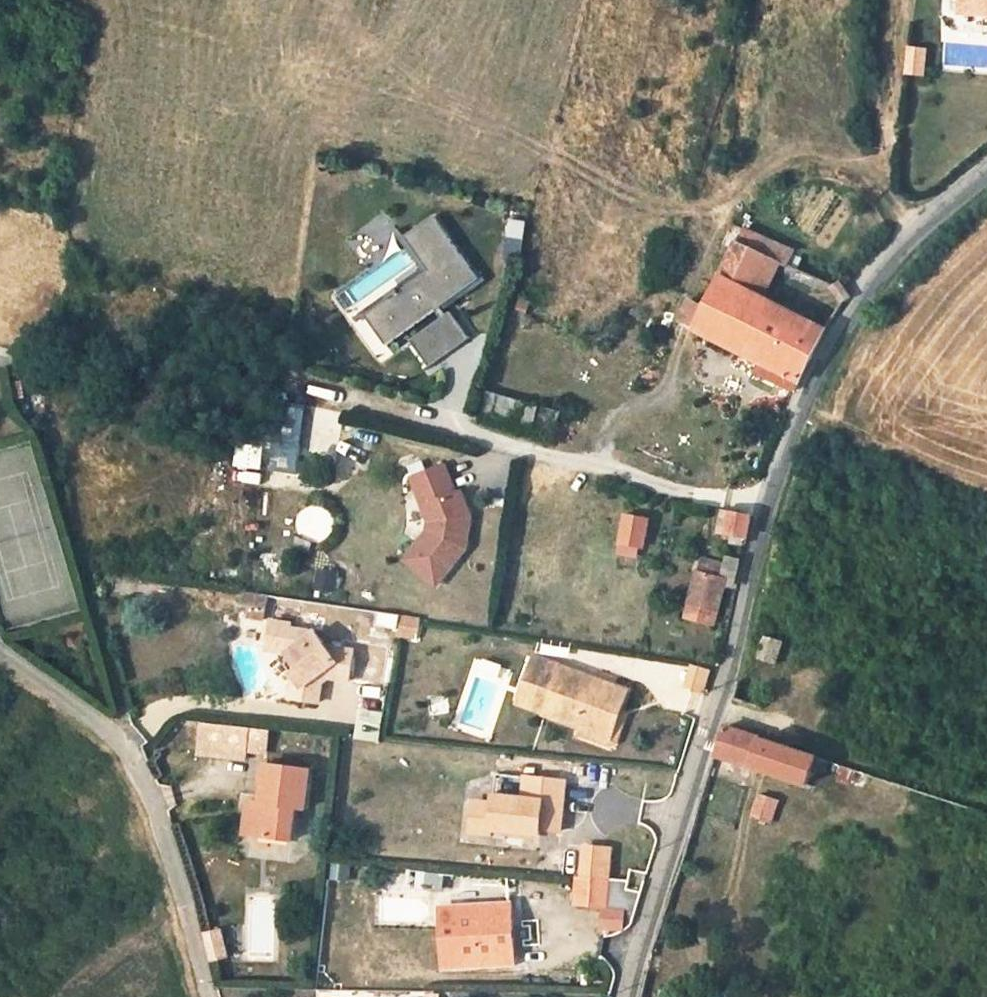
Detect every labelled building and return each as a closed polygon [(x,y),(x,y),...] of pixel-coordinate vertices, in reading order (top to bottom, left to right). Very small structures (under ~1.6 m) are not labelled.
[(949,38),(933,37),(931,61),(947,62),(949,38)] [(908,47),(905,76),(927,77),(929,48),(908,47)] [(741,209),(735,223),(777,241),(785,244),(790,231),(741,209)] [(522,259),(529,222),(510,219),(503,256),(522,259)] [(688,327),(761,360),(796,376),(820,328),(751,300),(770,257),(777,241),(735,223),(688,327)] [(393,353),(482,285),(436,225),(409,246),(434,278),(372,326),(393,353)] [(477,343),(457,317),(419,348),(440,373),(477,343)] [(796,376),(761,360),(755,368),(792,385),(796,376)] [(311,439),(309,405),(288,406),(289,440),(311,439)] [(351,429),(350,478),(370,478),(371,429),(351,429)] [(480,532),(481,523),(468,498),(463,501),(449,473),(417,487),(439,531),(435,540),(415,571),(449,592),(479,554),(480,544),(476,543),(476,532),(480,532)] [(294,525),(321,545),(339,522),(311,501),(294,525)] [(754,508),(728,503),(725,523),(748,527),(754,508)] [(655,515),(632,510),(622,554),(639,559),(641,551),(649,552),(655,515)] [(732,549),(710,545),(697,600),(721,606),(723,599),(729,601),(734,579),(739,558),(731,556),(732,549)] [(338,593),(342,573),(318,568),(314,588),(338,593)] [(251,601),(224,597),(222,609),(235,611),(233,622),(247,624),(251,601)] [(399,639),(420,640),(421,617),(400,616),(399,639)] [(300,685),(308,694),(308,710),(325,710),(324,695),(336,683),(356,685),(356,656),(331,655),(312,643),(292,641),(293,634),(271,633),(271,662),(294,664),(307,679),(300,685)] [(784,641),(768,637),(759,664),(776,668),(784,641)] [(388,688),(392,655),(377,654),(374,687),(388,688)] [(546,715),(610,736),(624,690),(532,658),(519,699),(548,710),(546,715)] [(708,694),(711,668),(691,666),(687,691),(708,694)] [(430,702),(432,717),(453,714),(451,699),(430,702)] [(269,761),(271,729),(199,725),(197,757),(269,761)] [(728,734),(723,760),(810,788),(819,763),(728,734)] [(316,814),(318,773),(275,770),(273,810),(266,811),(263,845),(304,849),(305,814),(316,814)] [(509,797),(509,808),(486,806),(484,836),(513,838),(513,832),(551,835),(552,829),(574,831),(577,783),(556,781),(555,800),(509,797)] [(780,806),(761,799),(753,823),(773,829),(780,806)] [(445,889),(447,875),(419,873),(418,886),(445,889)] [(593,879),(591,906),(621,908),(623,881),(593,879)] [(279,931),(280,896),(248,895),(247,930),(279,931)] [(380,899),(381,926),(427,923),(425,896),(380,899)] [(531,951),(526,906),(455,916),(464,973),(499,968),(498,959),(531,951)] [(210,963),(230,960),(225,930),(204,934),(210,963)]
